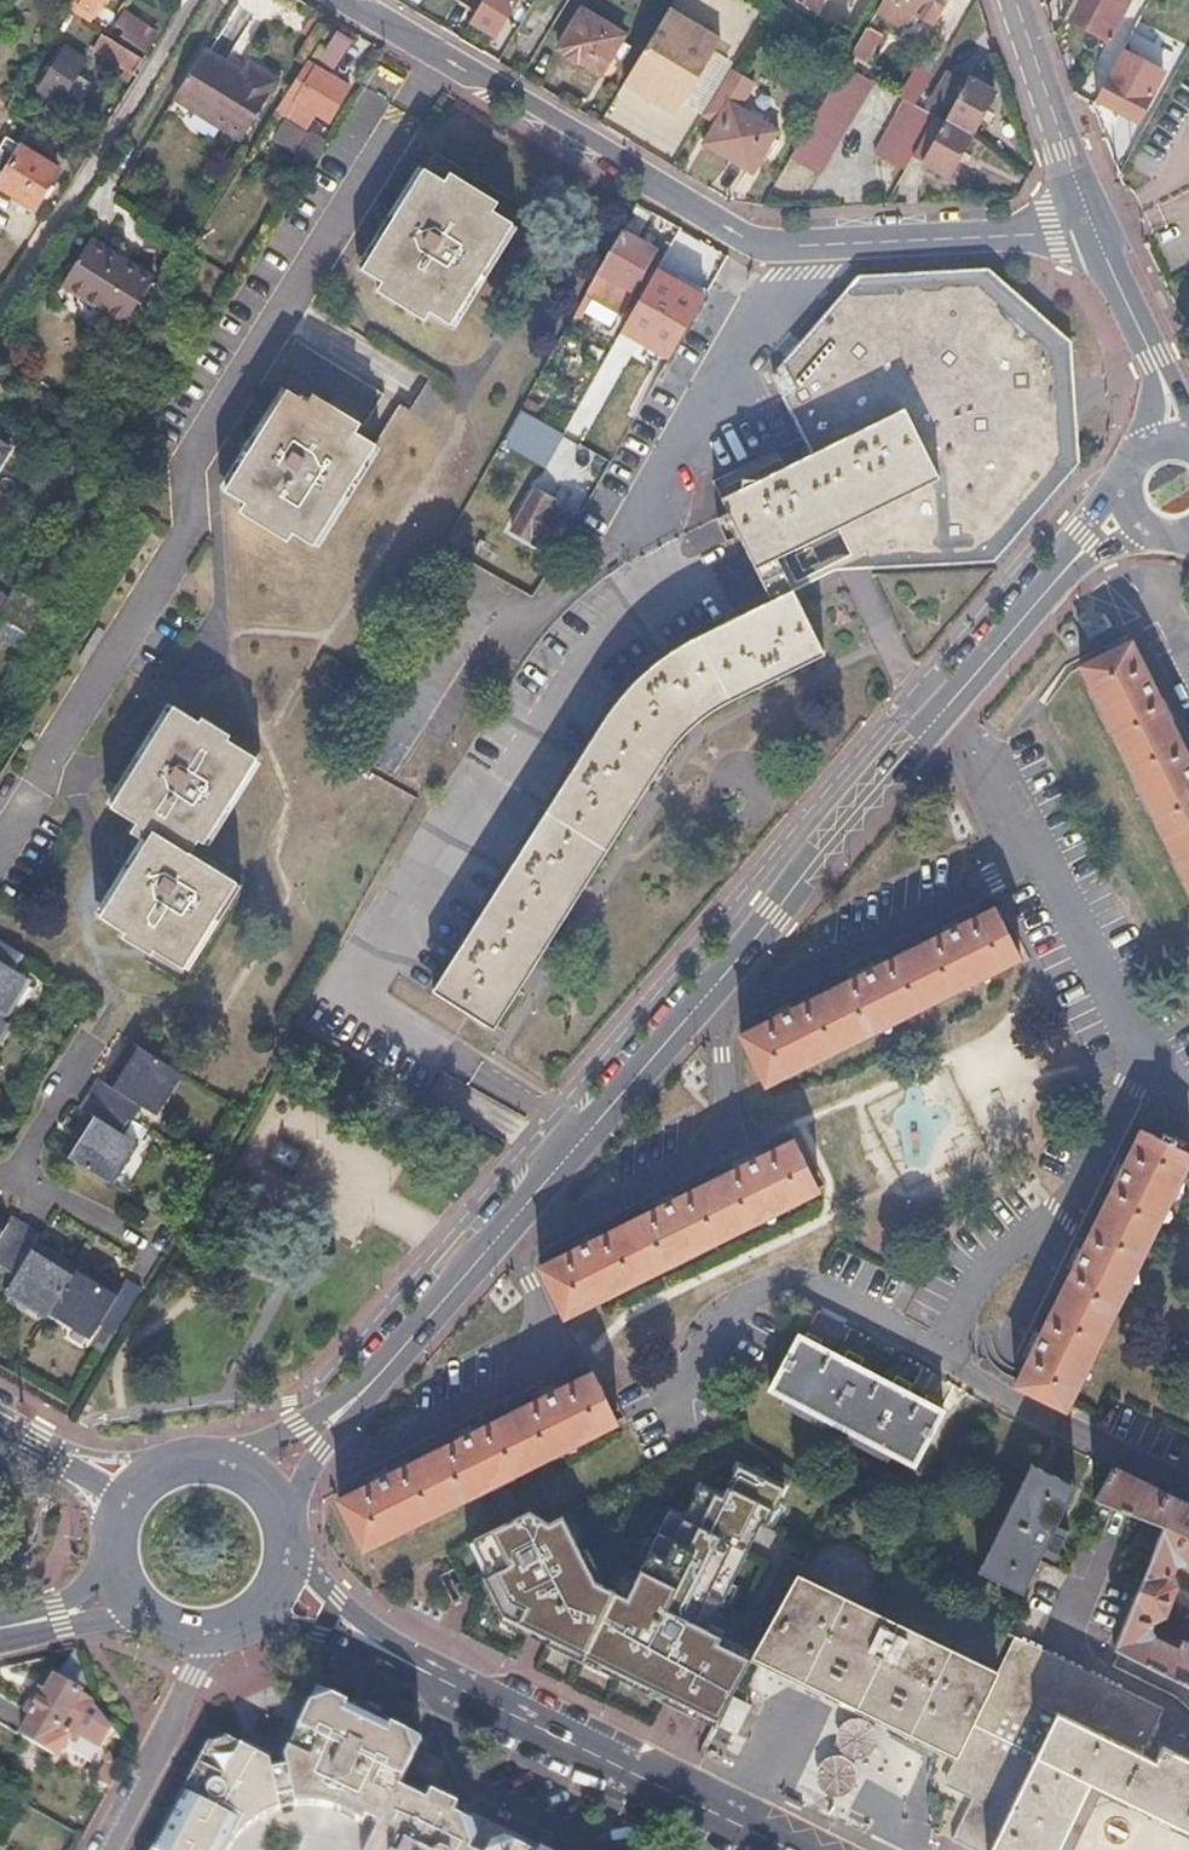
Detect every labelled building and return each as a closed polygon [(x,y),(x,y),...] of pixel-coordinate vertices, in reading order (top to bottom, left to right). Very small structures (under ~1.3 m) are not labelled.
[(90,25),(105,0),(73,0),(67,10),(90,25)] [(485,0),(459,0),(457,3),(476,15),(485,0)] [(476,15),(471,22),(495,37),(517,0),(485,0),(476,15)] [(823,11),(831,0),(806,0),(823,11)] [(916,15),(937,27),(953,0),(886,0),(872,24),(894,37),(904,34),(916,15)] [(1066,20),(1111,44),(1133,0),(1077,0),(1066,20)] [(667,11),(624,83),(677,115),(720,42),(667,11)] [(624,37),(583,12),(560,50),(601,75),(624,37)] [(120,32),(128,36),(124,43),(145,56),(156,39),(126,21),(120,32)] [(884,37),(869,28),(853,55),(868,64),(884,37)] [(108,41),(100,54),(131,72),(138,60),(108,41)] [(86,61),(65,48),(40,91),(76,113),(85,100),(93,87),(77,77),(86,61)] [(940,64),(922,55),(901,97),(908,101),(917,107),(940,64)] [(233,80),(199,59),(170,103),(237,145),(279,79),(246,58),(233,80)] [(1138,82),(1113,70),(1096,101),(1141,125),(1167,74),(1147,63),(1138,82)] [(314,70),(306,65),(277,110),(305,128),(313,115),(325,122),(347,88),(315,67),(314,70)] [(875,83),(847,67),(791,160),(818,175),(823,174),(875,83)] [(757,83),(734,69),(704,117),(718,125),(706,145),(754,175),(779,135),(739,111),(757,83)] [(957,83),(945,78),(927,112),(938,118),(939,117),(957,83)] [(968,89),(957,83),(939,117),(974,136),(995,95),(971,82),(968,89)] [(917,107),(908,101),(879,158),(909,173),(917,158),(938,118),(927,112),(917,107)] [(322,135),(312,129),(309,131),(285,116),(271,138),(314,164),(327,144),(321,138),(322,135)] [(939,117),(938,118),(917,158),(952,176),(974,136),(939,117)] [(7,173),(0,183),(0,188),(34,209),(46,190),(58,172),(22,149),(15,159),(7,154),(0,166),(0,168),(7,173)] [(444,184),(423,171),(362,269),(383,282),(378,289),(426,319),(431,311),(454,325),(516,225),(490,209),(493,204),(449,176),(444,184)] [(653,251),(621,233),(575,315),(582,319),(593,300),(618,314),(653,251)] [(150,283),(86,243),(57,289),(121,329),(150,283)] [(861,277),(850,291),(977,284),(1052,352),(1062,459),(983,551),(859,557),(860,568),(994,561),(1078,463),(1070,342),(989,270),(861,277)] [(947,469),(842,521),(859,557),(983,551),(1062,459),(1052,352),(977,284),(850,291),(815,330),(773,380),(812,456),(915,408),(947,469)] [(309,395),(286,381),(219,486),(252,507),(248,514),(291,541),(296,534),(315,545),(382,440),(358,424),(361,420),(313,389),(309,395)] [(947,469),(915,408),(812,456),(724,498),(730,512),(772,600),(761,606),(678,649),(659,661),(646,672),(632,687),(613,710),(432,992),(495,1030),(514,1001),(584,891),(654,781),(673,752),(681,741),(702,720),(719,708),(823,655),(795,598),(774,555),(842,521),(947,469)] [(546,466),(565,432),(561,430),(523,410),(505,443),(546,466)] [(554,503),(534,492),(511,534),(550,556),(571,520),(551,509),(554,503)] [(1188,890),(1188,763),(1145,674),(1130,645),(1106,656),(1080,667),(1188,890)] [(128,817),(150,830),(203,861),(263,759),(228,739),(232,733),(199,714),(195,721),(172,707),(117,799),(133,808),(128,817)] [(242,883),(203,861),(150,830),(101,914),(128,929),(123,937),(148,952),(152,946),(191,969),(242,883)] [(739,1035),(762,1083),(1015,955),(993,907),(970,919),(865,971),(753,1027),(739,1035)] [(15,974),(25,959),(0,944),(0,965),(15,974)] [(15,974),(0,965),(0,1021),(3,1022),(28,982),(15,974)] [(134,1045),(108,1088),(139,1107),(154,1116),(179,1076),(180,1073),(134,1045)] [(82,1113),(89,1118),(121,1137),(139,1107),(108,1088),(101,1084),(82,1113)] [(136,1146),(121,1137),(89,1118),(78,1135),(64,1159),(110,1188),(136,1146)] [(1066,1405),(1069,1400),(1188,1151),(1188,1143),(1173,1135),(1169,1143),(1140,1129),(1122,1165),(1080,1250),(1039,1335),(1019,1376),(1017,1380),(1066,1405)] [(536,1267),(561,1316),(814,1191),(789,1142),(763,1155),(648,1212),(556,1258),(536,1267)] [(2,1225),(0,1227),(0,1275),(10,1281),(32,1244),(38,1235),(7,1216),(2,1225)] [(74,1269),(32,1244),(10,1281),(4,1291),(45,1316),(47,1313),(74,1269)] [(76,1265),(74,1269),(47,1313),(88,1337),(94,1328),(117,1289),(76,1265)] [(122,1280),(117,1289),(94,1328),(108,1336),(137,1289),(122,1280)] [(768,1392),(911,1465),(940,1409),(899,1388),(842,1359),(796,1335),(768,1392)] [(338,1500),(363,1548),(614,1424),(589,1375),(572,1383),(460,1439),(349,1495),(338,1500)] [(529,1512),(473,1541),(490,1574),(483,1577),(501,1611),(539,1629),(548,1633),(545,1640),(664,1698),(692,1713),(696,1705),(714,1714),(747,1649),(722,1636),(718,1642),(698,1632),(749,1519),(754,1521),(771,1484),(725,1461),(709,1492),(687,1481),(671,1514),(656,1507),(614,1593),(588,1580),(561,1515),(547,1522),(529,1512)] [(1075,1486),(1028,1463),(977,1568),(1025,1592),(1042,1556),(1051,1560),(1066,1529),(1057,1526),(1075,1486)] [(1109,1468),(1095,1502),(1169,1539),(1116,1646),(1188,1685),(1188,1647),(1178,1641),(1167,1646),(1141,1632),(1137,1623),(1143,1612),(1152,1611),(1168,1581),(1163,1572),(1169,1561),(1181,1559),(1188,1563),(1188,1508),(1165,1496),(1109,1468)] [(831,1485),(817,1477),(812,1488),(826,1495),(831,1485)] [(906,1723),(960,1750),(997,1676),(787,1572),(751,1644),(807,1673),(906,1723)] [(966,1800),(946,1839),(958,1845),(968,1849),(1057,1849),(1068,1827),(1086,1789),(1089,1783),(1168,1821),(1188,1831),(1188,1763),(1161,1749),(1158,1754),(1142,1746),(1158,1713),(1014,1642),(997,1676),(960,1750),(941,1787),(966,1800)] [(49,1694),(41,1690),(29,1711),(37,1715),(26,1735),(59,1753),(70,1733),(100,1748),(111,1726),(89,1697),(75,1650),(58,1680),(49,1694)] [(466,1808),(429,1790),(425,1800),(411,1793),(396,1785),(418,1740),(360,1712),(315,1689),(281,1755),(292,1808),(303,1807),(319,1807),(333,1811),(347,1817),(358,1824),(363,1816),(375,1822),(364,1844),(361,1849),(463,1849),(474,1829),(469,1817),(466,1808)] [(752,1705),(734,1696),(719,1727),(736,1736),(752,1705)] [(213,1731),(151,1849),(230,1849),(232,1846),(243,1833),(254,1823),(265,1817),(278,1812),(267,1759),(213,1731)] [(113,1753),(103,1756),(105,1763),(97,1777),(111,1784),(119,1770),(113,1753)] [(536,1844),(511,1832),(502,1834),(485,1839),(480,1849),(549,1849),(536,1844)]
